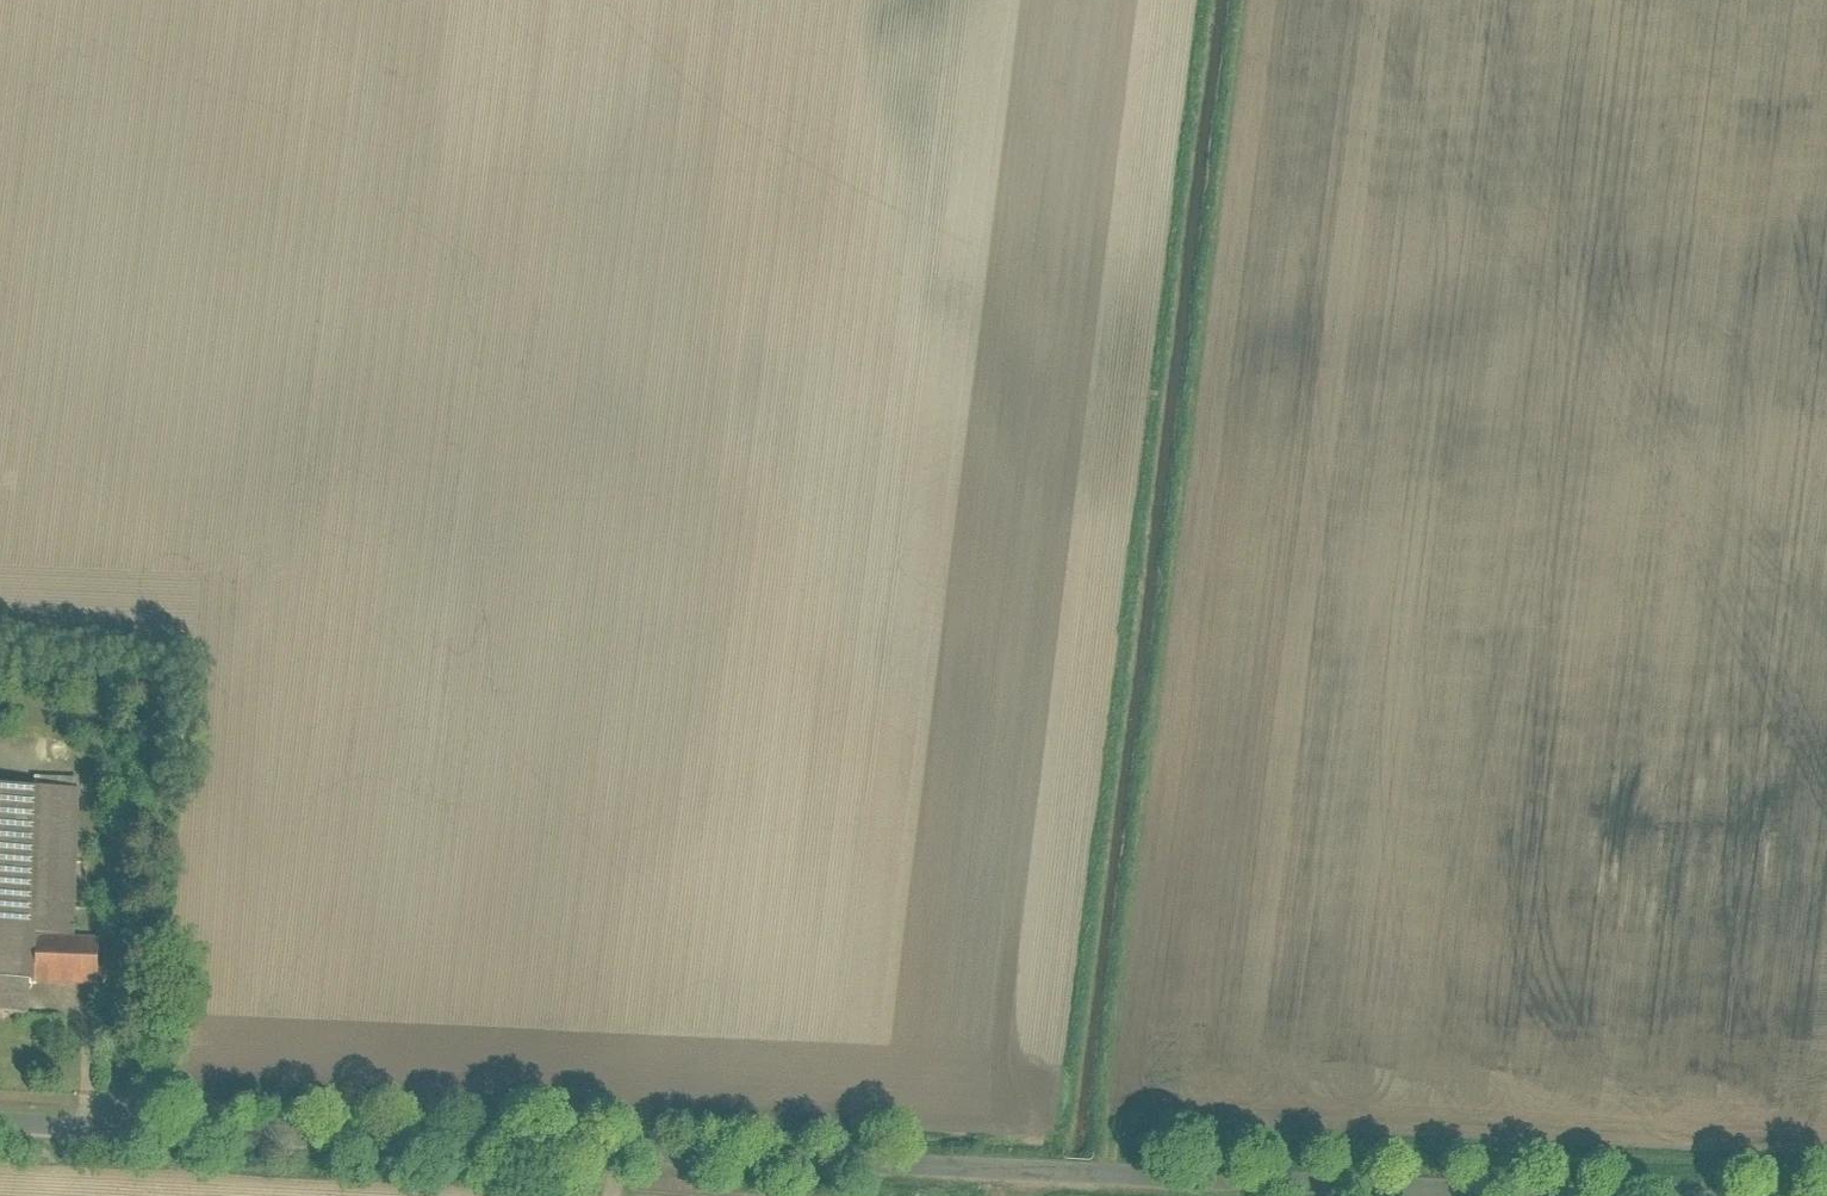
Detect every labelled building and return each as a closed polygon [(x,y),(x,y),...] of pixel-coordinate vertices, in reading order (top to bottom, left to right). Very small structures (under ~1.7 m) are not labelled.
[(4,1006),(4,975),(86,975),(86,918),(62,918),(62,778),(0,778),(0,1006),(4,1006)]
